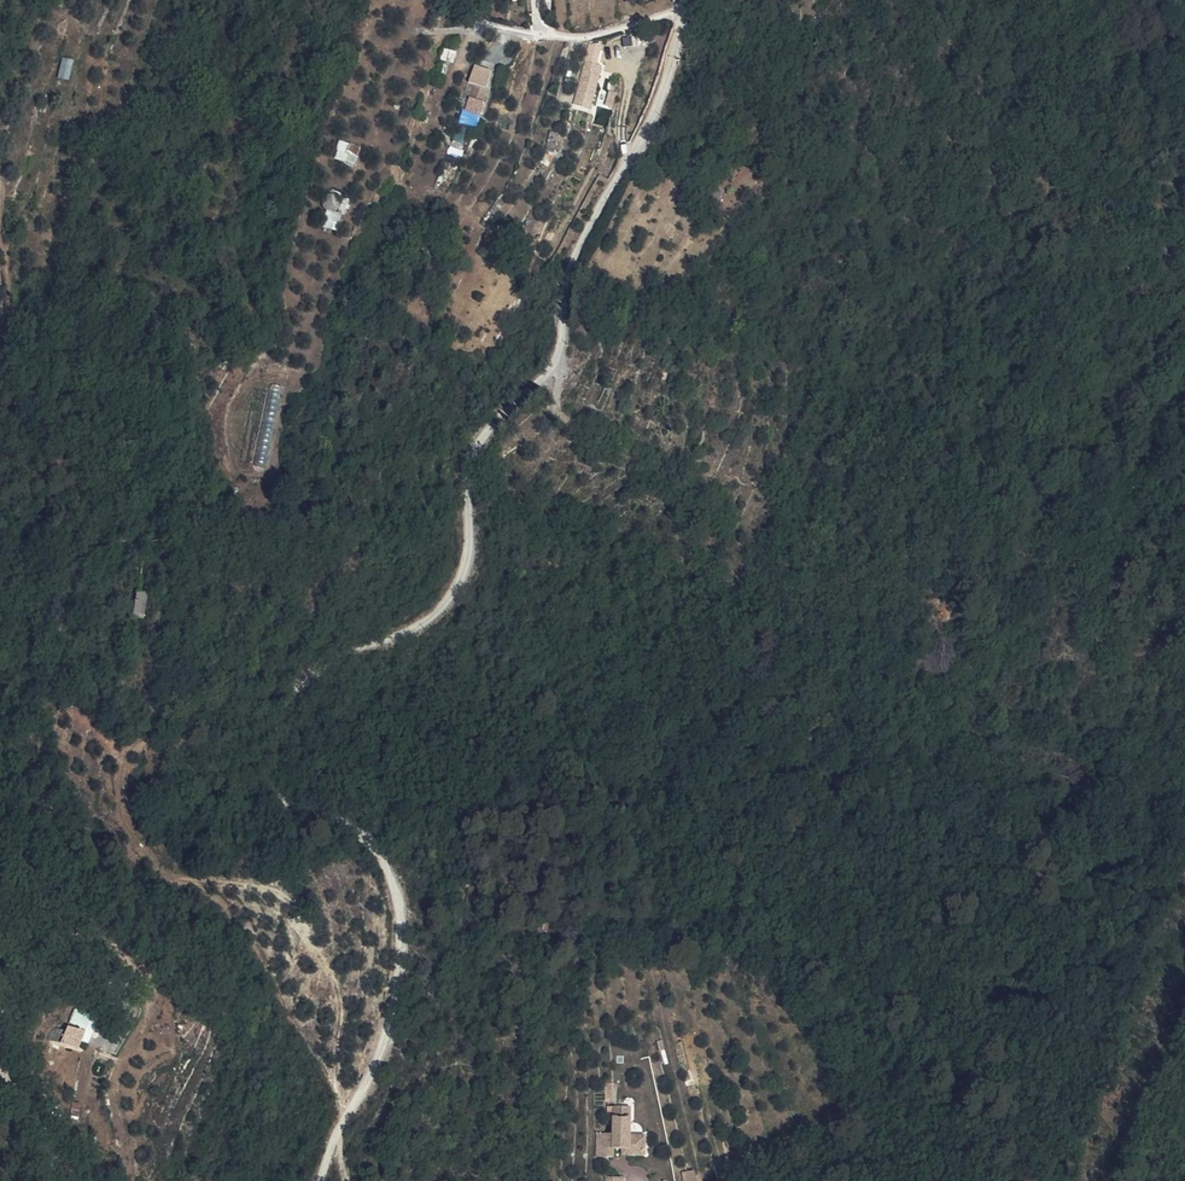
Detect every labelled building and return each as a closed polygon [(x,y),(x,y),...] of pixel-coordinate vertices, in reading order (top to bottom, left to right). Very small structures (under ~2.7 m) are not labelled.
[(607,42),(597,38),(580,75),(587,78),(596,82),(602,68),(596,64),(607,42)] [(64,53),(61,71),(70,73),(73,54),(64,53)] [(459,103),(475,110),(482,98),(480,95),(485,82),(466,74),(456,102),(459,103)] [(587,78),(580,75),(576,83),(582,87),(587,78)] [(582,87),(576,83),(571,93),(582,97),(586,89),(582,87)] [(596,103),(610,104),(611,90),(597,89),(596,103)] [(475,110),(459,103),(453,118),(469,125),(475,110)] [(339,140),(336,160),(357,164),(361,144),(339,140)] [(324,195),(328,229),(345,227),(342,194),(324,195)] [(738,195),(731,205),(741,212),(748,201),(738,195)] [(156,579),(163,545),(142,543),(131,604),(142,605),(148,579),(156,579)] [(44,1043),(77,1048),(84,1011),(65,1008),(62,1029),(47,1027),(44,1043)] [(638,1162),(641,1162),(640,1156),(638,1143),(634,1115),(624,1115),(624,1126),(620,1126),(620,1136),(624,1136),(624,1142),(614,1142),(605,1142),(606,1166),(612,1167),(622,1167),(623,1156),(631,1156),(638,1156),(638,1162)] [(656,1143),(638,1143),(640,1156),(641,1162),(655,1163),(656,1143)]
